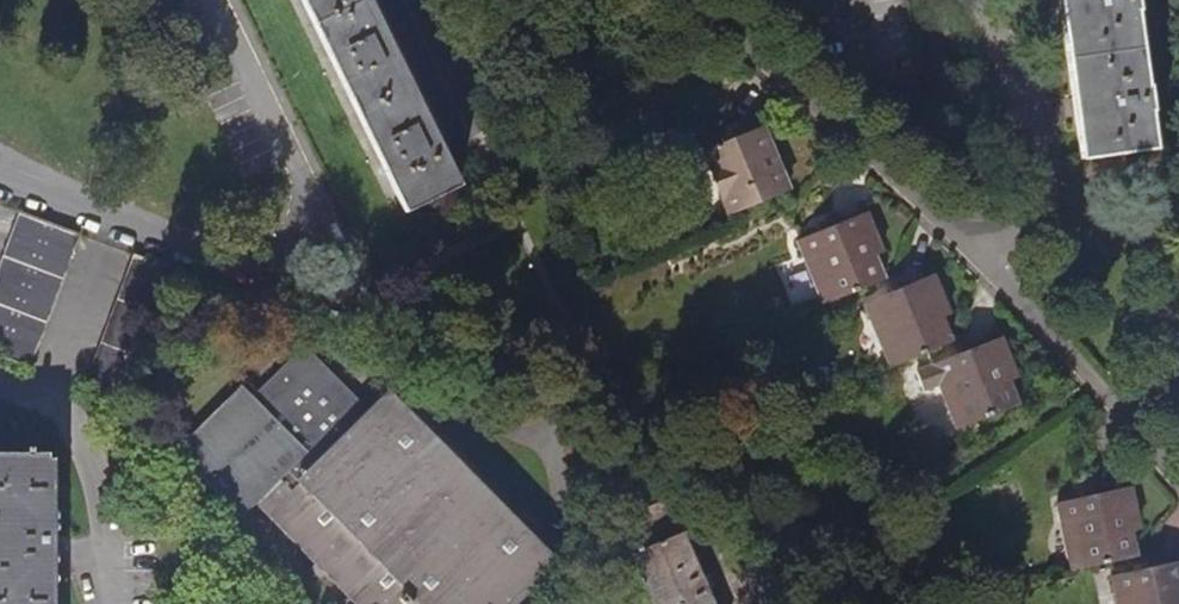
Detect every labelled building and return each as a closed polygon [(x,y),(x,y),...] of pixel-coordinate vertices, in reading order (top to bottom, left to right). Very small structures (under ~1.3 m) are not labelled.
[(369,0),(301,0),(405,212),(460,185),(369,0)] [(1081,160),(1156,149),(1151,113),(1154,111),(1151,85),(1147,85),(1137,13),(1140,12),(1138,0),(1058,0),(1081,160)] [(763,126),(705,148),(730,212),(788,190),(763,126)] [(20,212),(0,265),(0,358),(30,369),(80,234),(53,224),(20,212)] [(867,212),(797,240),(807,264),(810,264),(824,303),(886,279),(876,254),(883,252),(867,212)] [(114,400),(165,265),(134,254),(84,389),(114,400)] [(934,273),(863,303),(870,319),(873,320),(892,368),(950,345),(942,321),(951,317),(934,273)] [(999,337),(919,371),(926,388),(941,380),(960,429),(1017,406),(1007,382),(1017,378),(999,337)] [(558,563),(387,391),(369,409),(305,346),(253,396),(242,386),(176,451),(241,517),(256,503),(356,603),(517,603),(558,563)] [(48,458),(48,454),(0,455),(0,603),(48,603),(48,458)] [(1131,531),(1140,530),(1130,487),(1057,504),(1061,520),(1064,521),(1075,569),(1136,555),(1131,531)] [(670,500),(652,508),(666,540),(684,532),(670,500)] [(652,508),(634,516),(647,549),(633,555),(654,603),(715,603),(684,532),(666,540),(652,508)] [(1111,577),(1115,593),(1120,592),(1122,603),(1178,603),(1178,561),(1111,577)]
